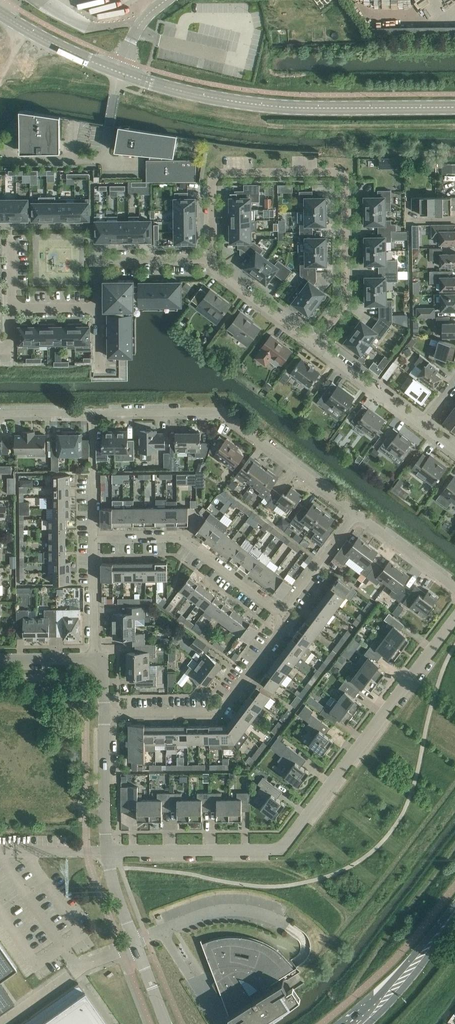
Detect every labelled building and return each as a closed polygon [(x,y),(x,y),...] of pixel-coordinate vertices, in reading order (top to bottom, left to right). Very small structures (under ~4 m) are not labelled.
[(34,152),(34,153),(47,153),(48,151),(61,151),(61,115),(21,109),(21,152),(34,152)] [(147,159),(147,181),(196,181),(196,159),(163,159),(163,156),(174,157),(178,135),(130,127),(130,125),(121,125),(118,125),(115,150),(150,154),(149,159),(147,159)] [(405,158),(391,158),(380,158),(380,168),(391,167),(405,167),(405,158)] [(229,203),(229,209),(251,209),(251,201),(259,201),(259,185),(245,185),(245,191),(237,191),(237,193),(232,193),(232,198),(230,197),(230,203),(229,203)] [(365,211),(386,210),(392,210),(391,190),(378,190),(378,197),(378,198),(365,198),(364,198),(363,199),(362,199),(362,200),(362,201),(362,202),(362,203),(363,203),(364,204),(365,204),(365,211)] [(306,211),(326,211),(326,204),(327,204),(328,204),(328,203),(329,202),(329,201),(329,200),(328,199),(327,198),(326,198),(313,198),(313,191),(300,191),(300,202),(306,202),(306,211)] [(174,199),(171,199),(171,210),(174,210),(198,209),(198,203),(195,203),(195,198),(188,198),(188,192),(175,192),(175,197),(174,197),(174,199)] [(48,222),(47,196),(39,196),(39,199),(33,199),(33,219),(39,219),(39,222),(48,222)] [(56,196),(47,196),(48,222),(56,222),(56,219),(61,219),(61,198),(56,198),(56,196)] [(436,214),(436,197),(412,197),(412,210),(420,210),(420,214),(436,214)] [(436,197),(436,214),(452,214),(452,210),(454,210),(454,197),(436,197)] [(67,198),(61,198),(61,219),(67,219),(67,222),(75,222),(75,202),(75,198),(67,198)] [(75,198),(75,202),(75,222),(84,222),(84,219),(90,219),(89,203),(91,203),(91,198),(75,198)] [(17,199),(6,199),(6,221),(12,221),(12,219),(17,219),(17,199)] [(28,199),(17,199),(17,219),(22,219),(22,221),(28,221),(28,199)] [(174,210),(174,220),(196,220),(196,216),(198,216),(198,209),(174,210)] [(251,209),(229,209),(229,215),(231,215),(231,220),(251,219),(255,219),(255,209),(251,209)] [(386,210),(365,211),(365,217),(364,217),(364,218),(363,218),(362,219),(362,220),(362,221),(362,222),(363,222),(363,223),(364,223),(365,223),(378,223),(378,224),(379,230),(397,230),(397,223),(392,223),(392,219),(386,219),(386,210)] [(300,231),(313,231),(313,225),(314,225),(314,224),(326,224),(327,224),(328,223),(329,223),(329,222),(329,221),(329,220),(329,219),(328,218),(327,218),(326,218),(326,211),(306,211),(306,220),(300,220),(300,231)] [(107,215),(107,221),(108,243),(114,243),(114,241),(118,241),(118,220),(118,215),(107,215)] [(129,216),(129,220),(129,243),(135,243),(135,241),(140,241),(140,220),(140,215),(129,216)] [(231,224),(229,224),(229,231),(252,230),(257,230),(257,219),(255,219),(251,219),(231,220),(231,224)] [(129,220),(118,220),(118,241),(123,241),(123,243),(129,243),(129,220)] [(151,220),(140,220),(140,241),(145,241),(145,243),(151,243),(151,220)] [(174,220),(174,231),(198,231),(198,225),(196,225),(196,220),(174,220)] [(108,243),(107,221),(96,221),(96,241),(101,241),(101,243),(108,243)] [(432,237),(440,237),(441,244),(454,243),(454,230),(452,230),(452,224),(432,225),(432,237)] [(238,248),(242,248),(249,248),(254,241),(252,241),(252,230),(229,231),(229,237),(231,237),(231,242),(238,242),(238,248)] [(364,243),(364,251),(386,250),(386,241),(392,241),(392,230),(397,230),(379,230),(379,237),(378,237),(365,238),(365,243),(364,243)] [(198,237),(198,231),(174,231),(174,243),(196,243),(196,238),(198,237)] [(305,242),(305,251),(328,251),(328,244),(327,244),(326,238),(314,238),(314,237),(313,237),(313,231),(300,231),(300,242),(305,242)] [(248,272),(254,276),(268,259),(260,253),(264,248),(254,241),(249,248),(242,248),(252,256),(252,257),(253,257),(245,267),(249,271),(248,272)] [(430,260),(441,260),(441,266),(447,265),(447,266),(454,266),(454,265),(454,253),(451,253),(443,254),(443,248),(430,248),(430,260)] [(379,264),(379,270),(398,270),(398,259),(386,259),(386,250),(364,251),(364,258),(366,258),(366,263),(379,263),(379,264)] [(300,260),(301,275),(317,276),(317,264),(327,264),(327,258),(328,258),(328,251),(305,251),(305,260),(300,260)] [(268,259),(254,276),(260,281),(261,280),(266,283),(273,273),(274,273),(279,277),(287,266),(279,259),(275,264),(268,259)] [(292,270),(287,266),(279,277),(284,281),(292,270)] [(364,283),(364,291),(386,290),(386,281),(398,281),(398,270),(379,270),(379,277),(366,278),(366,283),(364,283)] [(430,271),(430,283),(441,282),(441,290),(451,289),(454,289),(454,276),(446,276),(446,270),(436,270),(430,271)] [(296,288),(317,304),(321,299),(322,299),(323,299),(324,299),(325,299),(325,298),(326,298),(326,297),(326,296),(326,295),(326,294),(325,294),(315,286),(316,285),(314,284),(317,281),(317,276),(301,275),(304,278),(296,288)] [(110,309),(110,314),(133,314),(135,314),(140,308),(140,307),(139,290),(134,290),(134,279),(107,280),(107,287),(105,287),(105,302),(107,302),(107,309),(110,309)] [(139,282),(139,290),(140,307),(143,307),(143,309),(178,309),(178,305),(182,305),(181,282),(168,282),(168,279),(153,279),(153,282),(139,282)] [(186,282),(182,288),(187,291),(191,286),(186,282)] [(201,288),(192,299),(199,304),(206,310),(208,308),(220,318),(225,312),(231,304),(224,299),(223,300),(217,296),(218,295),(211,289),(210,290),(208,293),(201,288)] [(314,310),(313,309),(317,304),(296,288),(288,299),(292,302),(289,306),(296,311),(299,307),(300,306),(308,313),(309,314),(310,315),(311,315),(312,315),(313,315),(313,314),(314,314),(314,313),(314,312),(314,311),(314,310)] [(379,304),(379,318),(393,322),(393,299),(387,299),(386,290),(364,291),(365,298),(366,298),(366,303),(379,303),(379,304)] [(435,294),(435,304),(441,304),(441,311),(451,310),(454,310),(454,293),(451,293),(441,294),(435,294)] [(417,308),(417,317),(435,317),(435,307),(417,308)] [(248,317),(241,311),(228,328),(249,343),(261,328),(247,318),(248,317)] [(133,314),(110,314),(109,314),(109,328),(106,328),(106,342),(109,342),(109,356),(133,356),(133,352),(136,352),(136,317),(133,317),(133,314)] [(437,328),(443,328),(443,336),(454,336),(454,322),(450,322),(450,316),(437,317),(437,328)] [(353,331),(370,343),(375,336),(380,340),(393,322),(379,318),(372,328),(371,328),(361,321),(360,320),(359,320),(358,320),(357,321),(356,322),(356,323),(356,324),(356,325),(357,325),(357,326),(353,331)] [(28,347),(34,347),(34,326),(29,326),(29,323),(19,323),(20,343),(28,343),(28,347)] [(40,343),(48,343),(48,323),(39,323),(39,326),(34,326),(34,347),(40,347),(40,343)] [(56,347),(62,347),(62,326),(56,326),(56,323),(48,323),(48,343),(56,343),(56,347)] [(62,326),(62,347),(68,347),(68,348),(75,348),(75,343),(76,343),(75,323),(67,323),(67,326),(62,326)] [(84,323),(75,323),(76,343),(83,343),(83,347),(92,347),(92,342),(90,342),(90,326),(84,326),(84,323)] [(344,338),(344,339),(344,340),(345,341),(346,342),(347,342),(356,349),(355,349),(361,354),(358,359),(363,362),(366,358),(369,354),(364,350),(369,343),(353,331),(349,336),(348,336),(347,336),(346,336),(345,337),(344,338)] [(262,349),(255,357),(266,365),(272,357),(282,364),(292,350),(284,344),(283,345),(279,342),(279,341),(271,335),(261,349),(262,349)] [(407,344),(412,347),(417,341),(412,337),(407,344)] [(437,357),(447,359),(447,358),(454,360),(454,344),(439,340),(438,347),(432,345),(430,354),(435,356),(437,357)] [(418,375),(426,381),(434,387),(441,377),(431,369),(434,365),(440,369),(440,368),(420,353),(420,354),(421,355),(415,363),(423,369),(418,375)] [(374,361),(369,367),(379,375),(391,359),(385,355),(378,364),(374,361)] [(302,358),(291,372),(310,386),(320,373),(314,368),(314,367),(309,363),(308,363),(302,358)] [(383,376),(387,379),(398,365),(394,361),(383,376)] [(414,378),(405,390),(422,403),(432,390),(431,390),(414,376),(413,377),(414,378)] [(317,402),(325,408),(329,403),(342,413),(354,397),(342,388),(340,391),(331,384),(317,402)] [(305,394),(302,399),(307,403),(311,398),(305,394)] [(352,420),(373,436),(376,432),(381,436),(384,432),(379,428),(385,420),(372,410),(370,412),(362,406),(352,420)] [(451,412),(443,422),(454,431),(454,415),(451,412)] [(128,430),(115,431),(116,452),(116,460),(123,460),(135,460),(135,454),(134,444),(128,444),(128,430)] [(153,430),(140,430),(141,452),(141,459),(149,459),(149,452),(157,452),(157,448),(165,447),(165,433),(153,433),(153,430)] [(177,443),(171,443),(171,452),(171,457),(177,457),(177,451),(189,451),(188,432),(188,430),(180,430),(180,432),(176,432),(177,443)] [(196,430),(188,430),(188,432),(189,451),(196,452),(196,457),(205,457),(208,450),(210,443),(201,443),(200,432),(196,432),(196,430)] [(16,434),(16,444),(16,452),(28,452),(28,455),(37,455),(37,452),(46,452),(45,434),(31,434),(31,431),(23,431),(23,434),(16,434)] [(70,455),(70,431),(64,431),(64,434),(58,434),(58,440),(52,440),(52,450),(52,457),(58,457),(58,455),(70,455)] [(70,431),(70,455),(81,455),(81,457),(89,457),(88,440),(82,440),(82,434),(75,434),(75,431),(70,431)] [(116,452),(115,431),(103,431),(103,445),(97,445),(97,460),(108,460),(108,452),(116,452)] [(387,437),(379,448),(390,457),(394,452),(404,460),(412,448),(409,445),(412,441),(399,431),(392,441),(387,437)] [(2,432),(0,432),(0,453),(9,453),(9,439),(2,439),(2,432)] [(211,446),(209,451),(215,455),(214,456),(221,461),(222,460),(233,469),(235,467),(239,470),(244,464),(245,463),(240,459),(244,454),(243,453),(243,452),(242,451),(241,450),(241,449),(240,448),(239,448),(238,447),(239,446),(227,438),(226,440),(220,435),(217,439),(214,439),(211,446)] [(417,461),(411,469),(426,481),(427,480),(433,484),(438,478),(439,479),(440,477),(439,476),(441,475),(447,467),(436,459),(434,461),(428,457),(423,453),(417,461)] [(239,470),(235,476),(243,482),(245,479),(252,484),(264,468),(261,466),(262,464),(255,459),(249,467),(244,464),(239,470)] [(198,466),(197,470),(203,470),(206,462),(203,460),(199,462),(198,466)] [(267,470),(264,468),(252,484),(261,490),(259,493),(264,497),(273,486),(268,482),(274,473),(268,468),(267,470)] [(182,473),(177,474),(178,484),(188,484),(188,478),(188,473),(182,473)] [(54,475),(54,486),(71,486),(70,475),(54,475)] [(441,494),(451,501),(452,500),(454,502),(454,477),(454,476),(446,487),(441,484),(436,490),(441,494)] [(8,477),(8,493),(16,493),(16,477),(8,477)] [(20,497),(24,497),(24,492),(28,492),(28,486),(27,486),(21,486),(20,486),(20,497)] [(54,486),(54,497),(71,497),(71,486),(54,486)] [(266,504),(274,510),(278,504),(287,512),(292,505),(295,507),(297,503),(303,495),(292,487),(287,494),(284,492),(282,494),(277,490),(271,498),(266,504)] [(247,490),(241,497),(248,502),(253,495),(247,490)] [(224,496),(232,502),(235,498),(227,492),(224,496)] [(24,497),(20,497),(20,501),(20,508),(24,508),(30,508),(30,501),(24,501),(24,497)] [(54,507),(71,507),(71,497),(54,497),(47,497),(47,507),(54,507)] [(232,502),(241,509),(244,505),(235,498),(232,502)] [(113,508),(112,508),(113,525),(123,525),(123,508),(123,500),(113,500),(113,508)] [(134,500),(123,500),(123,508),(123,525),(134,525),(134,508),(134,500)] [(178,500),(167,501),(167,507),(167,524),(178,524),(178,507),(178,500)] [(306,523),(311,527),(324,511),(314,503),(306,513),(301,509),(291,522),(301,530),(306,523)] [(241,509),(250,515),(253,511),(244,505),(241,509)] [(54,507),(54,518),(66,518),(66,519),(71,518),(71,507),(54,507)] [(145,507),(134,508),(134,525),(145,524),(145,507)] [(156,507),(145,507),(145,524),(156,524),(156,507)] [(167,507),(156,507),(156,524),(167,524),(167,507)] [(189,507),(178,507),(178,524),(189,524),(189,507)] [(24,508),(20,508),(20,514),(20,518),(24,518),(24,514),(31,514),(30,508),(24,508)] [(113,525),(112,508),(101,508),(102,525),(113,525)] [(250,515),(258,522),(261,518),(253,511),(250,515)] [(324,511),(311,527),(317,531),(311,538),(322,546),(332,532),(327,528),(334,518),(324,511)] [(198,530),(196,532),(205,539),(215,525),(220,519),(211,512),(206,519),(202,524),(199,529),(198,530)] [(49,518),(49,529),(66,529),(66,519),(66,518),(54,518),(49,518)] [(258,522),(267,528),(270,525),(261,518),(258,522)] [(215,525),(205,539),(213,545),(224,532),(229,525),(220,519),(215,525)] [(267,528),(276,535),(279,531),(270,525),(267,528)] [(288,527),(285,531),(290,535),(293,530),(288,527)] [(49,529),(49,540),(66,540),(66,529),(49,529)] [(213,545),(222,552),(232,538),(224,532),(213,545)] [(351,556),(356,560),(368,544),(359,537),(351,547),(345,543),(334,557),(344,564),(351,556)] [(222,552),(231,558),(241,545),(232,538),(222,552)] [(49,540),(49,551),(66,551),(66,540),(49,540)] [(362,572),(367,576),(375,566),(370,562),(378,551),(368,544),(356,560),(365,567),(362,572)] [(231,558),(239,565),(250,551),(241,545),(231,558)] [(250,551),(239,565),(248,572),(258,558),(263,551),(254,545),(250,551)] [(20,551),(20,562),(24,562),(24,555),(30,555),(30,551),(27,551),(20,551)] [(49,562),(54,562),(54,561),(66,561),(66,551),(49,551),(44,551),(44,561),(49,561),(49,562)] [(258,558),(248,572),(257,578),(267,564),(272,558),(263,551),(258,558)] [(305,561),(309,563),(313,557),(309,555),(305,561)] [(49,562),(49,572),(54,572),(71,572),(71,561),(66,561),(54,561),(54,562),(49,562)] [(381,579),(387,584),(399,568),(390,561),(382,571),(375,566),(367,576),(377,584),(381,579)] [(146,562),(135,563),(135,580),(146,579),(146,562)] [(157,562),(146,562),(146,579),(157,579),(157,562)] [(167,562),(157,562),(157,579),(168,579),(167,562)] [(113,580),(113,563),(102,563),(102,580),(113,580)] [(124,563),(113,563),(113,580),(114,580),(124,580),(124,563)] [(135,563),(124,563),(124,580),(135,580),(135,563)] [(257,578),(265,585),(276,571),(267,564),(257,578)] [(399,568),(387,584),(393,588),(390,593),(400,601),(408,591),(401,585),(409,575),(399,568)] [(265,585),(274,591),(284,577),(276,571),(265,585)] [(71,572),(54,572),(54,583),(71,583),(71,572)] [(180,589),(189,596),(199,582),(190,576),(180,589)] [(284,577),(274,591),(283,598),(293,584),(284,577)] [(339,577),(332,586),(346,596),(351,600),(357,591),(339,577)] [(189,596),(197,602),(208,589),(199,582),(189,596)] [(435,605),(433,604),(438,597),(429,590),(425,594),(422,592),(423,590),(417,586),(417,585),(416,585),(403,603),(410,608),(411,606),(416,610),(424,616),(429,610),(431,611),(435,605)] [(332,586),(326,594),(339,605),(346,596),(332,586)] [(197,602),(206,609),(216,595),(208,589),(197,602)] [(326,594),(319,603),(333,613),(339,605),(326,594)] [(206,609),(215,615),(225,602),(216,595),(206,609)] [(365,606),(363,609),(367,612),(369,609),(374,603),(370,600),(365,606)] [(166,608),(169,611),(174,605),(170,602),(166,608)] [(215,615),(223,622),(234,608),(225,602),(215,615)] [(319,603),(313,612),(326,622),(333,613),(319,603)] [(113,617),(111,617),(112,625),(136,625),(145,625),(145,617),(145,606),(137,607),(127,607),(127,613),(113,613),(113,617)] [(223,622),(232,629),(242,615),(234,608),(223,622)] [(37,639),(37,618),(29,618),(29,609),(17,609),(17,624),(24,624),(24,639),(37,639)] [(45,618),(37,618),(37,639),(50,638),(49,624),(57,624),(57,609),(45,609),(45,618)] [(81,609),(57,609),(57,624),(64,624),(64,638),(79,638),(79,618),(81,618),(81,609)] [(313,612),(306,620),(320,630),(326,622),(313,612)] [(392,629),(386,637),(402,649),(409,640),(404,636),(406,634),(400,629),(404,624),(396,618),(389,613),(385,619),(389,622),(386,625),(392,629)] [(232,629),(241,635),(251,622),(242,615),(232,629)] [(306,620),(300,629),(313,639),(320,630),(306,620)] [(251,622),(241,635),(249,642),(260,628),(251,622)] [(136,625),(112,625),(112,633),(114,633),(114,638),(127,638),(127,644),(145,644),(145,633),(136,633),(136,625)] [(300,629),(293,637),(307,648),(307,647),(313,639),(300,629)] [(344,635),(337,644),(341,646),(347,638),(344,635)] [(203,656),(199,662),(214,674),(222,665),(217,660),(215,657),(212,657),(207,653),(211,647),(197,636),(190,646),(203,656)] [(293,637),(287,646),(300,656),(306,660),(312,651),(307,647),(307,648),(293,637)] [(375,640),(369,648),(379,656),(383,652),(389,656),(391,654),(395,658),(402,649),(386,637),(380,644),(375,640)] [(354,638),(351,642),(357,647),(361,643),(359,641),(354,638)] [(127,652),(127,665),(150,665),(150,657),(156,657),(156,644),(141,644),(141,652),(127,652)] [(337,644),(331,652),(334,655),(341,646),(337,644)] [(287,646),(280,655),(294,665),(300,656),(287,646)] [(369,657),(361,668),(378,681),(385,672),(378,666),(379,664),(375,661),(379,656),(369,648),(365,654),(369,657)] [(232,658),(235,661),(240,655),(236,652),(232,658)] [(331,652),(324,661),(328,664),(334,655),(331,652)] [(342,654),(338,659),(343,663),(347,658),(342,654)] [(280,655),(274,663),(287,673),(294,665),(280,655)] [(324,661),(318,670),(321,672),(328,664),(324,661)] [(214,674),(199,662),(194,669),(190,666),(185,672),(193,678),(197,685),(198,685),(202,680),(207,684),(214,674)] [(274,663),(267,672),(281,682),(287,673),(274,663)] [(150,665),(127,665),(128,678),(141,678),(141,686),(157,685),(157,673),(150,673),(150,665)] [(349,675),(345,680),(355,688),(359,684),(363,687),(364,684),(372,690),(378,681),(361,668),(353,679),(349,675)] [(318,670),(311,678),(315,681),(321,672),(318,670)] [(281,682),(267,672),(260,681),(274,691),(281,682)] [(311,678),(305,687),(308,690),(315,681),(311,678)] [(343,694),(338,701),(354,713),(362,703),(350,694),(355,688),(345,680),(337,690),(343,694)] [(257,685),(250,694),(264,704),(271,695),(257,685)] [(308,690),(305,687),(298,695),(302,698),(308,690)] [(250,694),(244,703),(257,713),(264,704),(250,694)] [(311,695),(307,701),(312,704),(316,699),(311,695)] [(354,713),(338,701),(331,696),(327,702),(328,703),(320,712),(331,720),(336,714),(347,723),(354,713)] [(244,703),(237,712),(251,721),(257,713),(244,703)] [(306,705),(299,714),(306,720),(309,722),(306,726),(305,728),(309,731),(315,736),(309,743),(315,748),(323,754),(334,740),(318,728),(323,722),(315,716),(312,713),(313,711),(306,705)] [(282,717),(285,720),(292,711),(288,709),(282,717)] [(237,712),(231,720),(245,730),(251,721),(237,712)] [(231,720),(227,725),(235,742),(239,749),(249,735),(247,732),(244,730),(245,730),(231,720)] [(145,726),(145,724),(130,724),(130,739),(127,739),(128,745),(130,745),(130,760),(133,760),(133,770),(143,769),(143,766),(138,766),(138,760),(145,760),(145,750),(145,743),(145,726)] [(220,725),(210,726),(210,744),(210,748),(223,748),(222,742),(221,742),(220,725)] [(227,725),(220,725),(221,742),(222,742),(223,748),(234,748),(235,743),(235,742),(227,725)] [(155,726),(145,726),(145,743),(145,750),(156,750),(156,744),(155,726)] [(166,726),(155,726),(156,744),(167,744),(166,726)] [(166,726),(167,744),(167,749),(177,748),(177,744),(177,726),(166,726)] [(188,726),(177,726),(177,744),(188,744),(188,726)] [(199,726),(188,726),(188,744),(199,744),(199,726)] [(210,726),(199,726),(199,744),(210,744),(210,726)] [(285,775),(299,786),(310,772),(294,760),(299,754),(287,745),(282,752),(285,754),(282,758),(287,761),(285,763),(291,768),(285,775)] [(252,756),(248,761),(252,764),(256,759),(253,756),(252,756)] [(258,790),(257,792),(261,795),(267,800),(261,807),(275,818),(286,804),(270,792),(275,785),(267,779),(263,777),(258,783),(261,786),(258,790)] [(127,786),(121,786),(121,807),(128,807),(138,807),(138,820),(150,820),(150,800),(142,800),(142,794),(138,794),(138,786),(137,786),(127,786)] [(182,792),(170,793),(170,806),(178,806),(178,820),(190,820),(190,799),(182,799),(182,792)] [(198,799),(190,799),(190,820),(202,820),(202,806),(210,805),(210,792),(197,792),(198,799)] [(222,792),(210,792),(210,805),(217,805),(217,819),(230,819),(230,799),(222,799),(222,792)] [(237,799),(230,799),(230,819),(242,819),(242,805),(250,805),(250,792),(237,792),(237,799)] [(158,800),(150,800),(150,820),(162,820),(162,806),(170,806),(170,793),(158,793),(158,800)] [(237,1023),(255,1023),(294,1000),(280,977),(297,966),(291,958),(287,960),(283,955),(273,947),(267,944),(261,941),(254,938),(247,937),(239,936),(230,936),(222,937),(203,943),(218,981),(213,983),(233,1013),(230,1014),(233,1022),(235,1021),(237,1023)] [(16,967),(0,944),(0,978),(16,967)] [(7,1006),(8,1007),(15,1002),(0,982),(0,1011),(7,1006)] [(20,1023),(108,1023),(78,982),(20,1023)]
